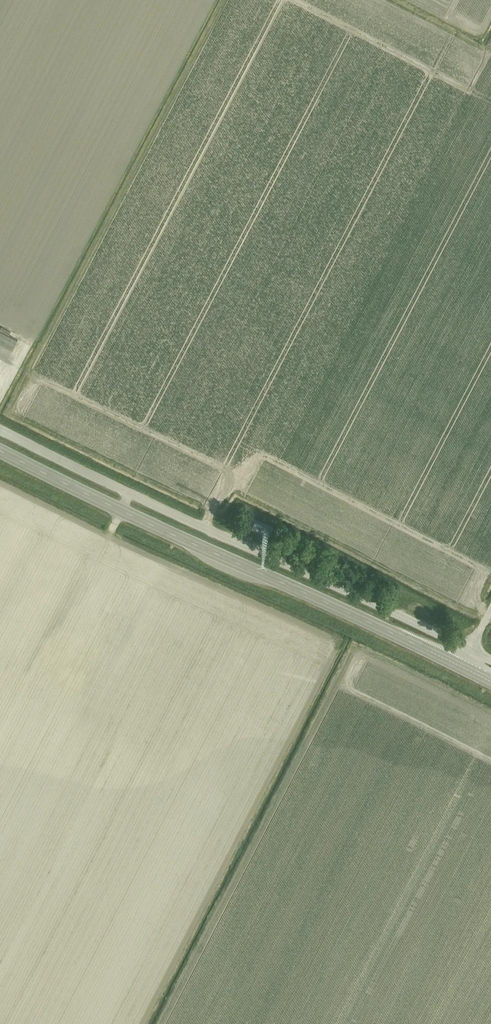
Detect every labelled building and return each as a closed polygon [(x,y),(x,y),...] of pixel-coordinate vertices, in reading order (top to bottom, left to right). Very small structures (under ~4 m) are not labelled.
[(8,357),(18,340),(0,330),(0,353),(8,357)] [(254,522),(252,527),(260,531),(263,525),(254,522)]
